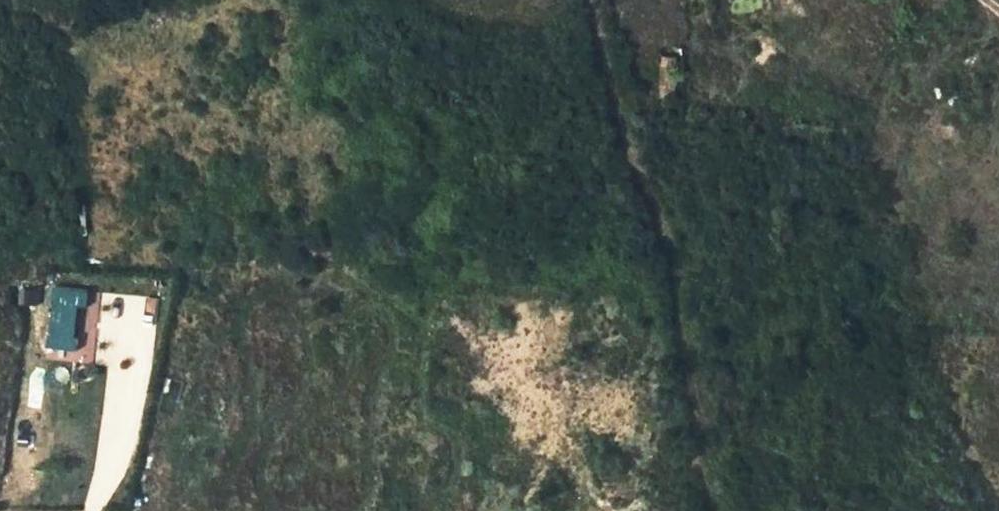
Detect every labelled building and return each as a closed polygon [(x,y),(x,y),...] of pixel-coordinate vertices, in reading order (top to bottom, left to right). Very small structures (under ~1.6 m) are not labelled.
[(37,348),(77,349),(78,306),(87,306),(88,285),(49,285),(48,332),(37,331),(37,348)] [(38,304),(40,288),(20,286),(18,301),(38,304)]
